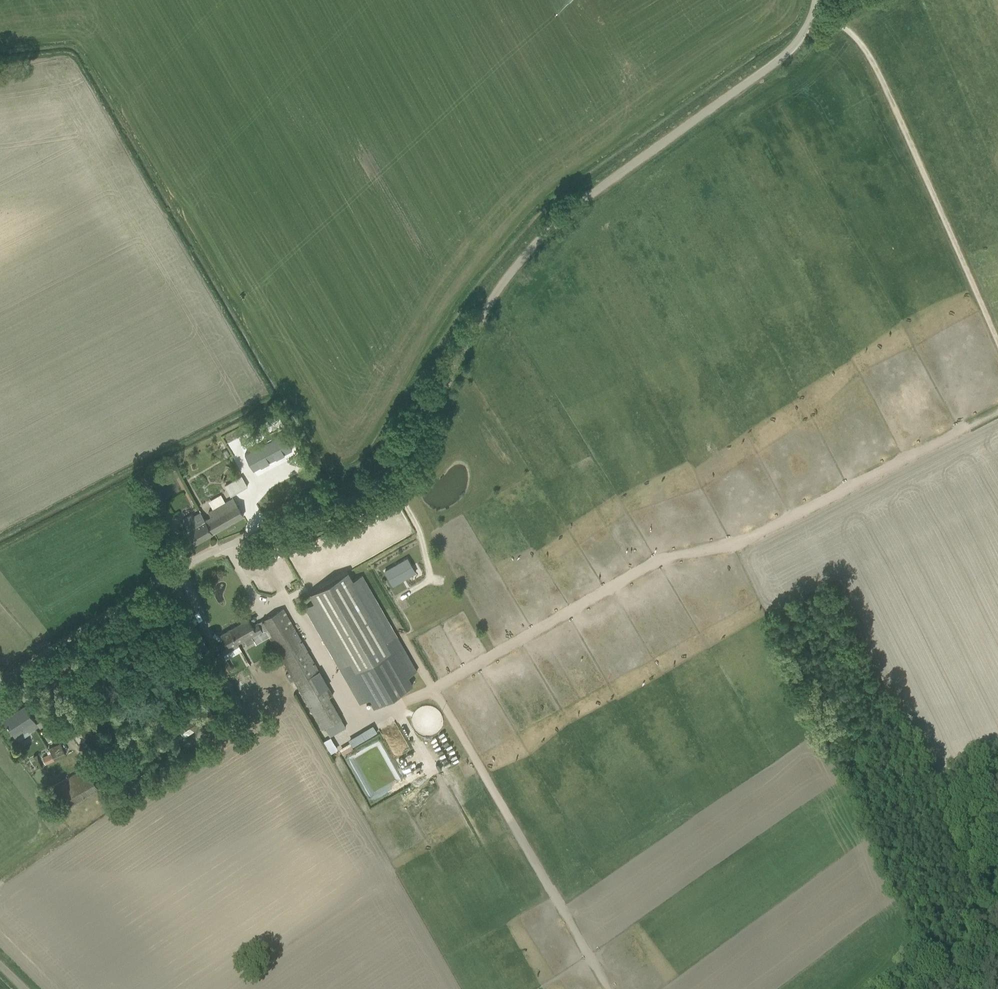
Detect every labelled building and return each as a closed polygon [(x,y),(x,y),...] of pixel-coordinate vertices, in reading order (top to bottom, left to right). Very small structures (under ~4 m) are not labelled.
[(284,434),(245,454),(254,470),(271,461),(293,450),(287,439),(284,434)] [(230,483),(236,493),(248,487),(242,477),(230,483)] [(213,533),(243,516),(238,507),(233,498),(209,512),(208,513),(210,516),(205,519),(213,533)] [(205,519),(201,513),(200,512),(193,516),(192,515),(183,520),(195,543),(213,533),(205,519)] [(385,570),(392,584),(414,572),(407,558),(385,570)] [(314,602),(305,608),(360,704),(369,699),(374,707),(412,685),(407,677),(417,671),(362,575),(352,580),(347,572),(309,594),(314,602)] [(283,608),(260,621),(265,630),(270,637),(272,641),(268,643),(271,649),(275,646),(289,671),(286,673),(291,683),(294,681),(306,701),(310,708),(322,729),(341,718),(329,697),(333,695),(323,678),(318,681),(314,674),(319,671),(288,617),(283,608)] [(220,644),(225,653),(239,645),(237,643),(243,640),(246,645),(253,641),(251,638),(262,632),(257,623),(252,626),(248,619),(235,626),(222,633),(226,640),(220,644)] [(228,661),(222,664),(227,673),(232,670),(228,661)] [(4,719),(10,728),(13,734),(34,721),(24,706),(4,719)] [(202,710),(176,723),(181,735),(208,722),(202,710)] [(51,753),(42,756),(46,764),(65,755),(60,743),(48,748),(51,753)] [(350,743),(339,748),(342,754),(353,749),(350,743)] [(97,788),(85,768),(51,788),(63,809),(97,788)]
